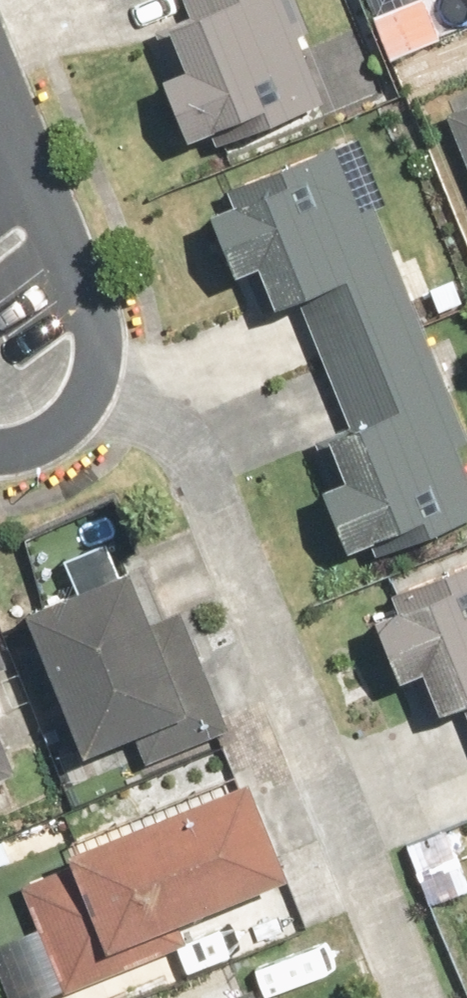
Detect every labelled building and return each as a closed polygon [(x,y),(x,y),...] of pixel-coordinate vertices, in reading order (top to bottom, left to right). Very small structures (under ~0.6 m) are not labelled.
[(287,0),(173,0),(181,20),(143,36),(161,79),(138,88),(164,151),(187,141),(193,155),(312,105),(285,39),(301,32),(287,0)] [(435,117),(466,195),(466,104),(435,117)] [(321,151),(207,197),(212,210),(184,222),(209,281),(237,269),(255,314),(287,301),(340,428),(305,443),(322,483),(293,495),(320,560),(349,548),(355,561),(466,515),(466,503),(445,451),(464,443),(365,206),(347,214),(321,151)] [(373,599),(378,612),(342,626),(368,690),(403,677),(420,721),(450,709),(466,753),(466,563),(373,599)] [(111,577),(1,620),(70,796),(220,738),(172,616),(132,631),(111,577)] [(47,860),(52,874),(6,891),(48,997),(55,997),(180,949),(169,922),(265,884),(228,789),(47,860)]
